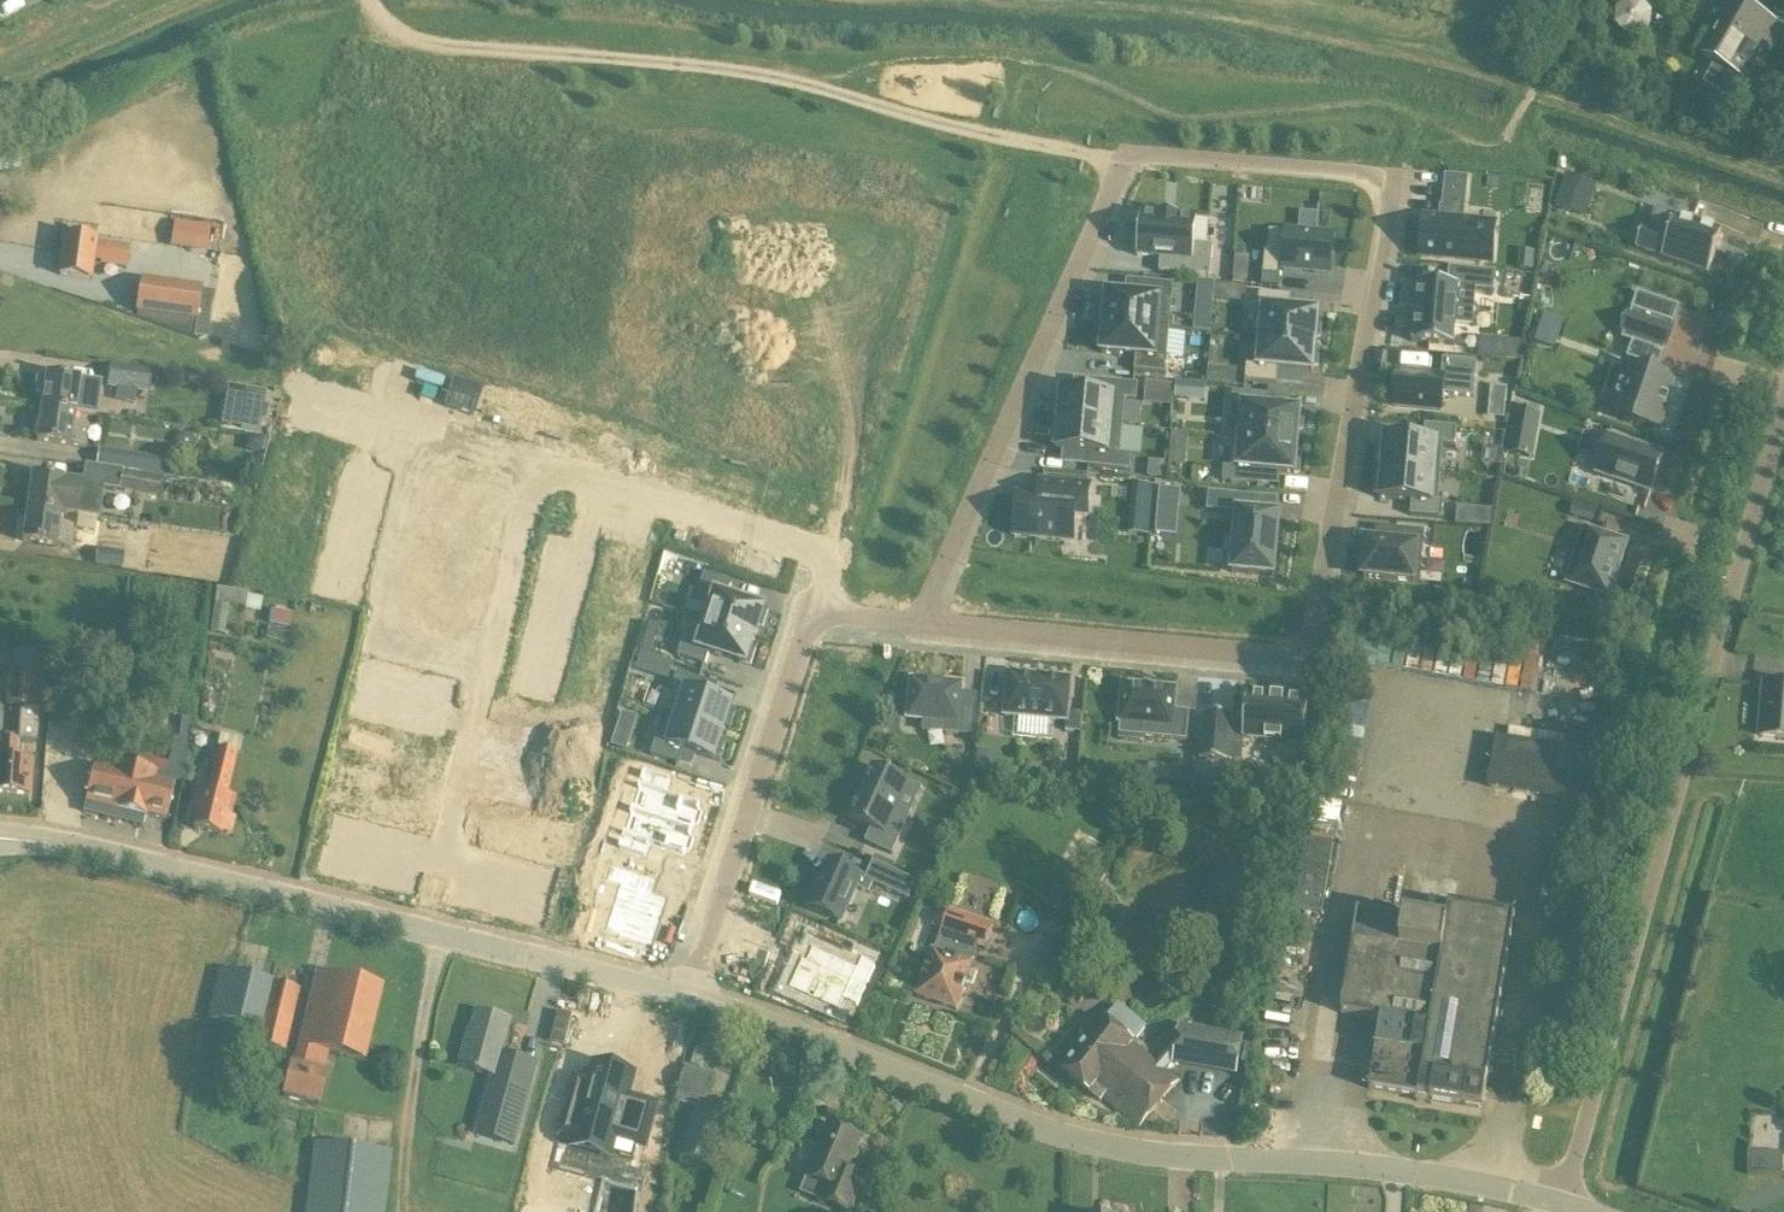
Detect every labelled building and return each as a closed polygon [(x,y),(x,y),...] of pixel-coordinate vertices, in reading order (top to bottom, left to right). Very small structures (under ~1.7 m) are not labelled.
[(1651,0),(1621,0),(1620,25),(1649,26),(1651,0)] [(1703,56),(1716,63),(1705,83),(1727,95),(1732,85),(1738,88),(1754,62),(1767,39),(1773,43),(1781,29),(1735,2),(1736,0),(1725,0),(1727,2),(1724,7),(1730,11),(1703,56)] [(1564,174),(1553,206),(1575,213),(1586,182),(1564,174)] [(1423,217),(1420,256),(1480,261),(1484,222),(1461,220),(1465,179),(1446,177),(1443,218),(1423,217)] [(411,178),(397,181),(399,190),(413,187),(411,178)] [(413,187),(399,190),(401,200),(415,196),(413,187)] [(1643,227),(1635,248),(1661,257),(1661,258),(1707,275),(1722,234),(1707,228),(1710,221),(1709,220),(1694,215),(1699,202),(1663,190),(1657,208),(1649,230),(1643,227)] [(1264,245),(1263,257),(1278,259),(1279,252),(1279,247),(1280,239),(1284,239),(1284,241),(1331,245),(1334,206),(1299,202),(1299,204),(1270,202),(1268,220),(1266,220),(1264,245)] [(1140,214),(1136,255),(1160,258),(1159,272),(1210,277),(1213,246),(1194,244),(1197,220),(1178,218),(1178,216),(1159,215),(1159,216),(1140,214)] [(420,217),(406,220),(408,230),(422,226),(420,217)] [(170,247),(187,250),(191,225),(173,223),(170,247)] [(422,226),(408,230),(410,239),(425,236),(422,226)] [(90,280),(93,260),(101,261),(101,263),(126,267),(129,247),(96,242),(96,240),(65,236),(60,276),(90,280)] [(1522,250),(1521,269),(1533,270),(1534,251),(1522,250)] [(429,257),(415,260),(417,269),(432,266),(429,257)] [(432,266),(417,269),(420,279),(434,275),(432,266)] [(1411,340),(1411,341),(1454,345),(1455,340),(1456,323),(1472,325),(1475,286),(1492,288),(1494,272),(1450,268),(1448,284),(1417,281),(1416,283),(1418,283),(1413,340),(1411,340)] [(1515,292),(1530,294),(1533,277),(1518,275),(1515,292)] [(501,276),(500,290),(509,291),(510,277),(501,276)] [(510,277),(509,291),(519,292),(520,278),(510,277)] [(202,287),(140,278),(135,312),(138,312),(137,318),(191,336),(193,321),(196,321),(202,287)] [(1215,285),(1215,282),(1199,281),(1198,294),(1214,295),(1215,285)] [(1173,284),(1142,282),(1141,296),(1125,295),(1106,293),(1106,299),(1101,299),(1099,318),(1104,318),(1104,323),(1169,329),(1173,284)] [(1215,285),(1214,300),(1226,300),(1227,285),(1215,285)] [(639,288),(637,302),(647,303),(648,289),(639,288)] [(648,289),(647,303),(657,304),(658,290),(648,289)] [(1258,306),(1255,336),(1313,341),(1314,331),(1318,332),(1319,315),(1315,315),(1315,310),(1282,307),(1283,293),(1252,290),(1251,306),(1258,306)] [(679,292),(678,306),(688,307),(689,293),(679,292)] [(1613,367),(1604,393),(1615,400),(1613,407),(1621,412),(1621,414),(1656,425),(1658,423),(1667,424),(1671,411),(1662,405),(1670,381),(1654,375),(1657,366),(1660,367),(1665,349),(1664,349),(1673,324),(1679,306),(1637,292),(1631,309),(1631,310),(1621,339),(1633,343),(1627,356),(1640,361),(1638,367),(1635,367),(1635,369),(1613,367)] [(689,293),(688,307),(697,308),(698,294),(689,293)] [(1559,346),(1567,317),(1545,311),(1537,339),(1559,346)] [(1101,353),(1136,356),(1134,371),(1165,374),(1169,329),(1104,323),(1103,328),(1098,328),(1097,347),(1101,347),(1101,353)] [(1239,365),(1237,383),(1269,386),(1270,370),(1310,373),(1310,369),(1315,369),(1316,352),(1312,352),(1313,341),(1255,336),(1253,366),(1239,365)] [(1508,359),(1519,360),(1520,348),(1509,347),(1508,359)] [(1393,402),(1441,406),(1442,391),(1474,393),(1477,358),(1443,355),(1441,372),(1396,368),(1393,402)] [(107,387),(149,393),(152,370),(110,364),(107,387)] [(1207,383),(1218,384),(1220,368),(1208,367),(1207,383)] [(95,415),(100,382),(41,373),(36,378),(34,390),(38,394),(43,395),(41,408),(76,413),(95,415)] [(1058,416),(1058,421),(1122,426),(1125,400),(1136,401),(1138,384),(1100,381),(1099,396),(1073,393),(1061,392),(1060,400),(1056,399),(1054,415),(1058,416)] [(1143,403),(1158,404),(1160,383),(1145,382),(1143,403)] [(1490,385),(1489,401),(1505,402),(1506,387),(1490,385)] [(259,421),(266,422),(268,407),(261,406),(263,394),(245,391),(241,411),(239,428),(258,431),(259,421)] [(1240,437),(1297,442),(1298,430),(1303,430),(1304,411),(1267,408),(1268,394),(1233,391),(1231,405),(1242,406),(1240,436),(1240,437)] [(76,413),(41,408),(36,441),(85,448),(88,425),(74,423),(76,413)] [(1531,457),(1538,414),(1515,410),(1507,453),(1531,457)] [(1122,426),(1058,421),(1057,427),(1053,427),(1052,443),(1056,443),(1055,450),(1063,450),(1088,453),(1087,467),(1130,471),(1131,455),(1120,454),(1122,426)] [(1456,446),(1458,428),(1427,425),(1425,442),(1386,438),(1385,443),(1381,442),(1379,459),(1384,459),(1383,470),(1440,475),(1443,445),(1456,446)] [(1171,432),(1170,442),(1187,443),(1187,433),(1171,432)] [(1296,454),(1297,442),(1240,437),(1240,436),(1232,435),(1230,467),(1223,467),(1222,481),(1258,483),(1259,470),(1299,474),(1301,455),(1296,454)] [(1596,472),(1651,491),(1663,454),(1608,435),(1596,472)] [(161,476),(164,460),(99,450),(96,466),(122,470),(122,473),(160,480),(161,476)] [(1164,479),(1166,463),(1150,461),(1148,477),(1164,479)] [(272,462),(269,471),(287,476),(290,467),(272,462)] [(1437,505),(1440,475),(1383,470),(1382,480),(1378,479),(1376,496),(1381,497),(1380,501),(1413,504),(1412,518),(1444,521),(1445,505),(1437,505)] [(269,471),(267,481),(285,486),(287,476),(269,471)] [(157,497),(160,480),(122,473),(119,489),(157,497)] [(27,508),(61,513),(79,516),(83,483),(66,481),(66,480),(32,475),(27,508)] [(1090,484),(1040,480),(1040,482),(1046,483),(1044,498),(1038,497),(1018,495),(1014,536),(1073,542),(1076,516),(1087,517),(1090,484)] [(1150,519),(1152,485),(1136,484),(1134,517),(1150,519)] [(1157,507),(1179,509),(1181,490),(1159,488),(1157,507)] [(1214,492),(1212,511),(1242,513),(1237,573),(1278,576),(1284,515),(1256,513),(1257,496),(1214,492)] [(1587,520),(1590,509),(1574,504),(1571,515),(1587,520)] [(1455,522),(1470,524),(1472,507),(1457,506),(1455,522)] [(61,513),(27,508),(22,542),(70,549),(74,526),(59,524),(61,513)] [(258,512),(255,521),(273,526),(276,517),(258,512)] [(1627,542),(1584,528),(1566,583),(1609,597),(1627,542)] [(1362,577),(1420,582),(1424,531),(1395,529),(1394,543),(1375,541),(1365,541),(1365,547),(1360,546),(1359,560),(1364,561),(1362,577)] [(251,537),(248,547),(266,551),(269,542),(251,537)] [(248,547),(246,556),(264,561),(266,551),(248,547)] [(124,552),(97,548),(95,564),(121,568),(124,552)] [(629,572),(627,581),(644,587),(647,577),(629,572)] [(707,621),(755,636),(758,626),(763,627),(768,610),(727,597),(732,583),(704,574),(696,600),(712,605),(707,621)] [(627,581),(624,591),(642,596),(644,587),(627,581)] [(224,633),(228,605),(245,607),(245,609),(260,612),(262,598),(247,596),(248,592),(217,587),(211,631),(224,633)] [(268,622),(290,626),(292,614),(271,610),(268,622)] [(755,636),(707,621),(702,637),(686,631),(678,657),(705,665),(710,652),(751,665),(756,648),(752,646),(755,636)] [(615,622),(612,631),(630,637),(632,627),(615,622)] [(638,650),(651,654),(659,626),(646,622),(638,650)] [(265,638),(288,642),(290,630),(267,626),(265,638)] [(612,631),(609,641),(627,646),(630,637),(612,631)] [(670,678),(676,660),(652,651),(646,670),(670,678)] [(9,667),(6,705),(10,706),(36,707),(39,669),(36,668),(13,667),(9,667)] [(600,672),(597,681),(615,687),(618,677),(600,672)] [(730,726),(735,710),(731,709),(732,705),(700,695),(705,681),(677,672),(672,687),(679,690),(670,716),(723,732),(726,725),(730,726)] [(1004,716),(1066,721),(1065,731),(1080,732),(1082,713),(1068,712),(1071,679),(1008,673),(1004,716)] [(946,721),(945,733),(974,736),(976,717),(959,715),(962,684),(911,679),(908,718),(946,721)] [(597,681),(595,691),(612,696),(615,687),(597,681)] [(1121,723),(1119,740),(1140,742),(1140,737),(1186,741),(1189,712),(1174,711),(1176,689),(1156,687),(1143,686),(1123,684),(1119,723),(1121,723)] [(1760,736),(1783,738),(1783,686),(1764,684),(1760,736)] [(178,693),(163,691),(159,714),(174,716),(178,693)] [(1199,759),(1229,762),(1229,760),(1228,760),(1230,743),(1244,744),(1244,738),(1303,744),(1302,745),(1304,745),(1308,701),(1306,700),(1306,702),(1283,699),(1283,697),(1282,697),(1282,699),(1272,699),(1273,696),(1271,696),(1271,698),(1248,696),(1248,695),(1246,695),(1244,721),(1233,720),(1233,715),(1203,712),(1203,714),(1204,714),(1200,758),(1199,758),(1199,759)] [(174,737),(165,780),(156,778),(157,772),(116,763),(114,772),(93,767),(85,803),(166,821),(176,779),(181,780),(190,740),(193,717),(182,715),(178,738),(174,737)] [(670,716),(662,741),(656,739),(651,755),(678,763),(683,750),(714,760),(716,756),(720,757),(725,741),(721,740),(723,732),(670,716)] [(1591,806),(1603,732),(1569,726),(1565,750),(1496,738),(1487,788),(1591,806)] [(627,750),(630,739),(614,734),(611,746),(627,750)] [(33,742),(0,740),(0,794),(29,796),(33,742)] [(227,796),(238,753),(217,748),(207,791),(198,789),(192,810),(197,811),(193,829),(221,836),(221,833),(230,835),(235,818),(231,817),(235,798),(227,796)] [(393,761),(390,775),(399,777),(403,763),(393,761)] [(349,763),(347,773),(361,776),(364,767),(349,763)] [(403,763),(399,777),(409,780),(412,765),(403,763)] [(905,825),(891,819),(908,782),(872,766),(848,818),(871,828),(865,842),(891,854),(905,825)] [(1075,780),(1076,767),(1051,766),(1051,779),(1075,780)] [(1187,768),(1174,767),(1173,782),(1186,783),(1187,768)] [(639,783),(630,809),(689,828),(690,829),(692,829),(694,824),(698,826),(703,810),(699,809),(700,804),(687,799),(666,792),(669,785),(671,779),(643,770),(639,783)] [(347,773),(345,782),(359,786),(361,776),(347,773)] [(1294,783),(1274,782),(1273,794),(1293,796),(1294,783)] [(395,785),(392,799),(401,801),(405,787),(395,785)] [(405,787),(401,801),(411,803),(414,789),(405,787)] [(494,808),(490,823),(500,825),(503,811),(494,808)] [(622,835),(617,848),(645,857),(646,853),(649,844),(670,851),(683,855),(685,850),(690,852),(695,836),(690,835),(692,829),(690,829),(689,828),(630,809),(622,835)] [(503,811),(500,825),(509,827),(513,813),(503,811)] [(533,818),(530,827),(545,831),(547,821),(533,818)] [(1333,845),(1306,840),(1295,909),(1322,913),(1333,845)] [(840,920),(855,887),(868,893),(873,883),(909,899),(917,882),(873,862),(866,878),(829,861),(809,906),(840,920)] [(619,884),(604,930),(618,935),(616,939),(648,950),(665,897),(650,892),(655,878),(610,864),(605,879),(619,884)] [(1488,1080),(1515,918),(1449,907),(1445,927),(1357,912),(1340,1013),(1381,1020),(1369,1089),(1482,1108),(1487,1080),(1488,1080)] [(978,947),(985,949),(993,926),(950,911),(935,953),(932,952),(916,997),(956,1011),(966,983),(972,985),(977,972),(971,970),(972,966),(978,947)] [(789,992),(840,1015),(845,1004),(858,1010),(877,967),(862,960),(858,970),(813,950),(807,963),(803,961),(789,992)] [(300,990),(271,983),(219,971),(207,1017),(259,1030),(256,1045),(284,1052),(300,990)] [(315,972),(292,1068),(291,1067),(284,1098),(318,1107),(326,1076),(322,1075),(328,1054),(365,1063),(383,988),(315,972)] [(512,1144),(513,1144),(536,1064),(502,1054),(511,1021),(477,1012),(470,1038),(467,1038),(460,1066),(477,1071),(476,1072),(481,1074),(481,1072),(494,1075),(490,1091),(506,1095),(497,1127),(516,1132),(512,1144)] [(1134,1044),(1104,1019),(1063,1072),(1104,1105),(1107,1102),(1139,1128),(1177,1082),(1158,1066),(1169,1053),(1170,1054),(1169,1059),(1232,1068),(1238,1031),(1174,1022),(1171,1043),(1165,1043),(1150,1060),(1132,1045),(1134,1044)] [(637,1144),(644,1145),(649,1127),(655,1105),(640,1100),(627,1097),(633,1075),(595,1064),(590,1082),(576,1078),(571,1098),(569,1105),(560,1135),(575,1139),(573,1145),(611,1155),(615,1137),(637,1144)] [(685,1066),(677,1092),(675,1100),(688,1104),(690,1096),(706,1101),(713,1075),(685,1066)] [(729,1122),(695,1109),(690,1121),(687,1120),(675,1153),(712,1167),(729,1122)] [(805,1177),(827,1186),(821,1201),(847,1211),(861,1178),(847,1172),(861,1138),(827,1124),(805,1177)] [(391,1152),(313,1143),(305,1211),(384,1211),(391,1152)] [(1783,1167),(1783,1148),(1755,1148),(1755,1166),(1783,1167)]
